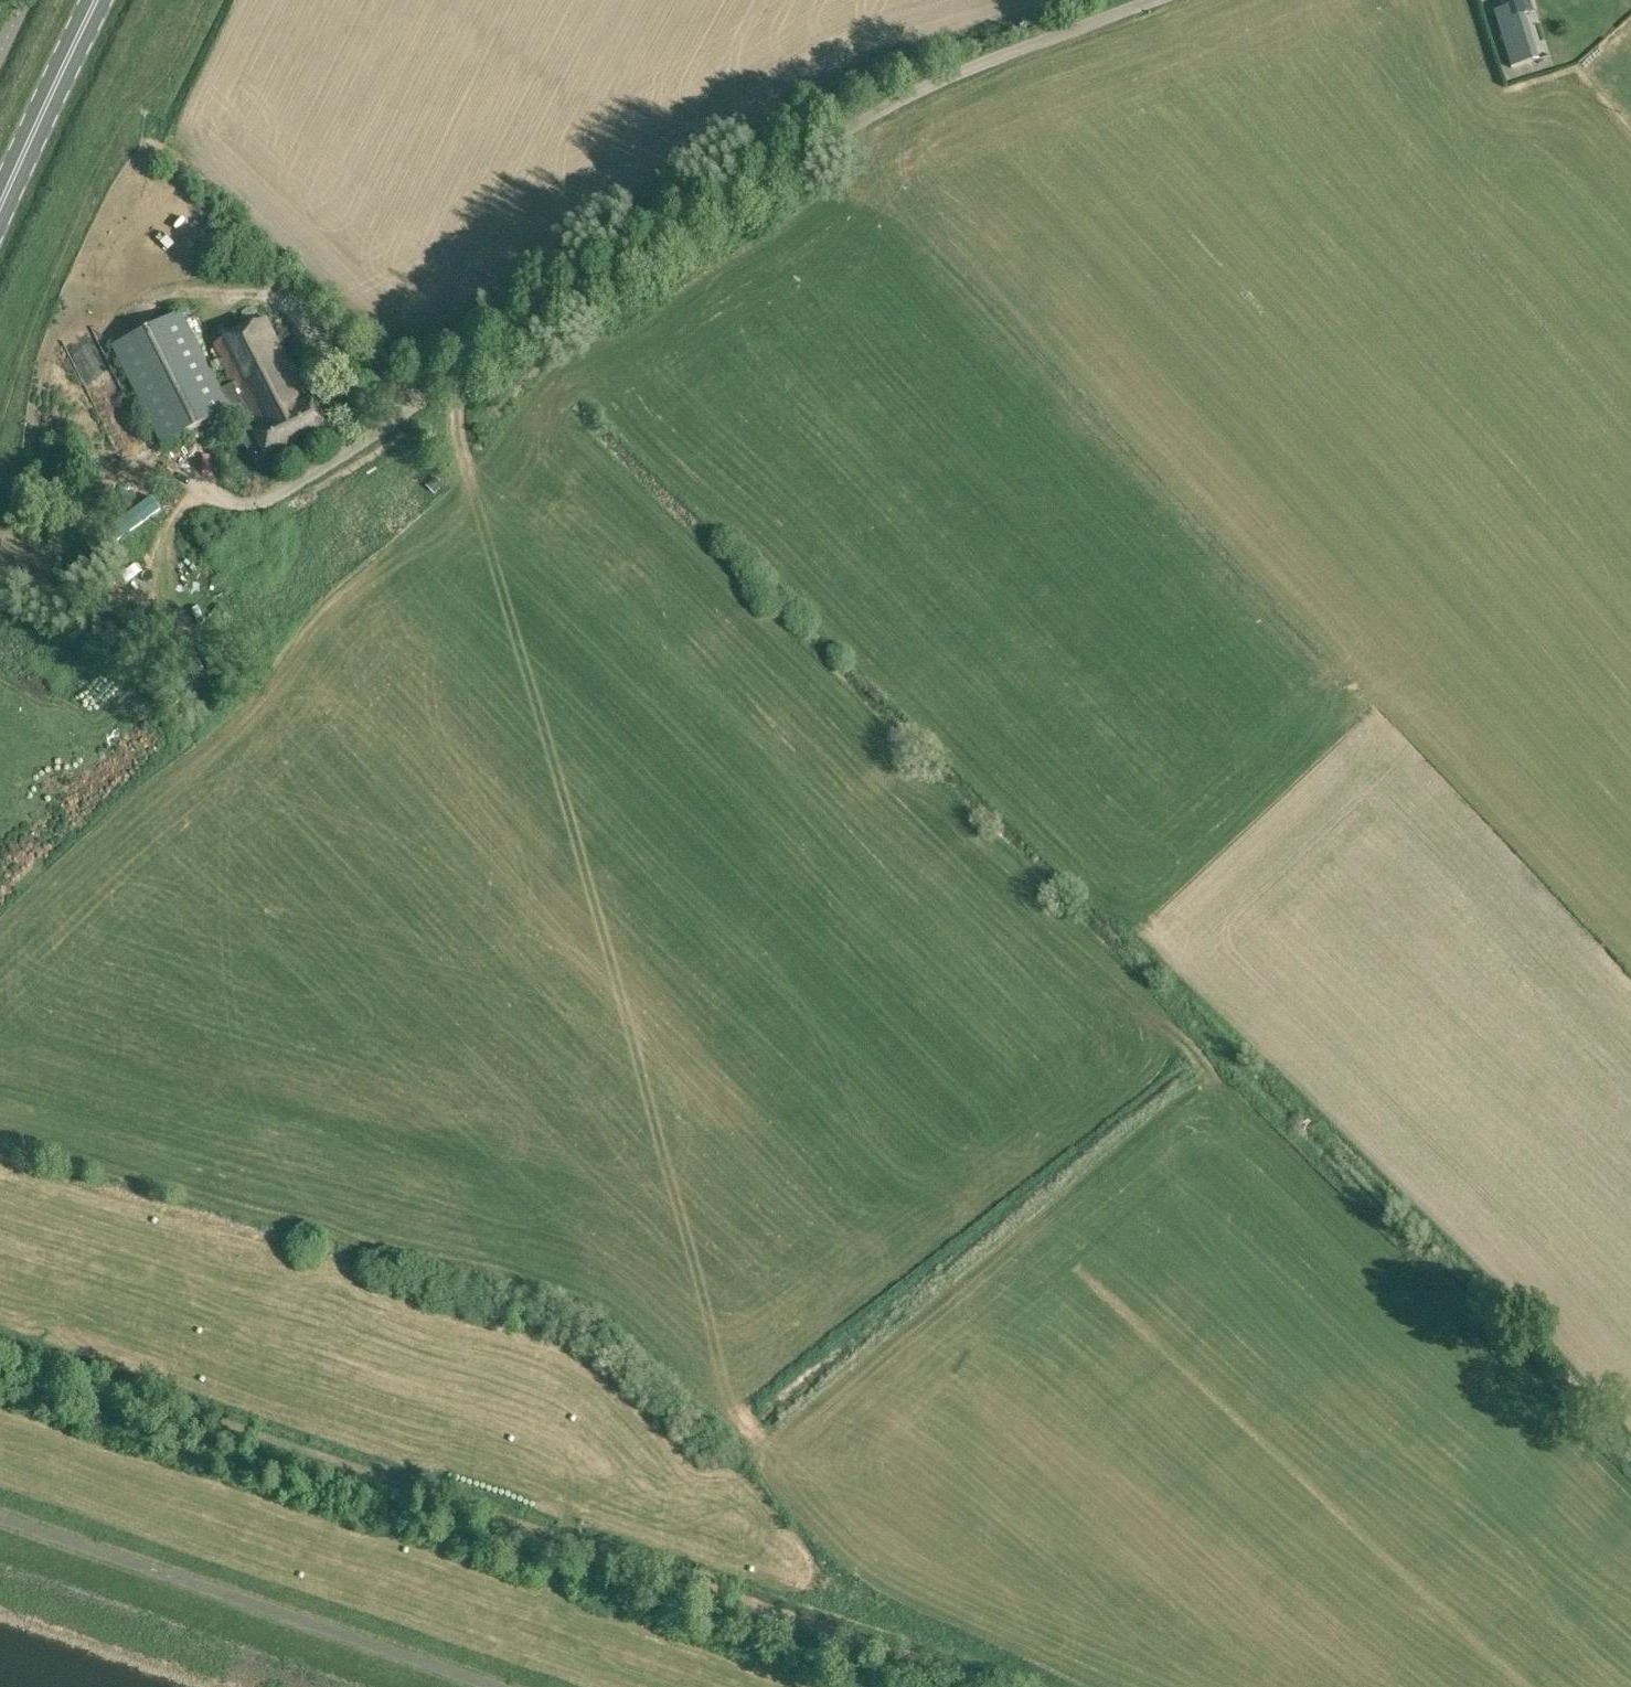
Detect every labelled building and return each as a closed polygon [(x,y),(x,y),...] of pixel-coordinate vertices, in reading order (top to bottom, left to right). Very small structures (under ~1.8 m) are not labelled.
[(1504,48),(1532,39),(1524,14),(1533,11),(1530,0),(1500,0),(1503,8),(1492,11),(1504,48)] [(146,225),(164,263),(206,242),(188,204),(146,225)] [(234,383),(230,384),(221,389),(182,311),(111,346),(159,444),(240,404),(255,432),(243,438),(255,462),(328,425),(314,397),(308,401),(267,318),(214,344),(234,383)]
